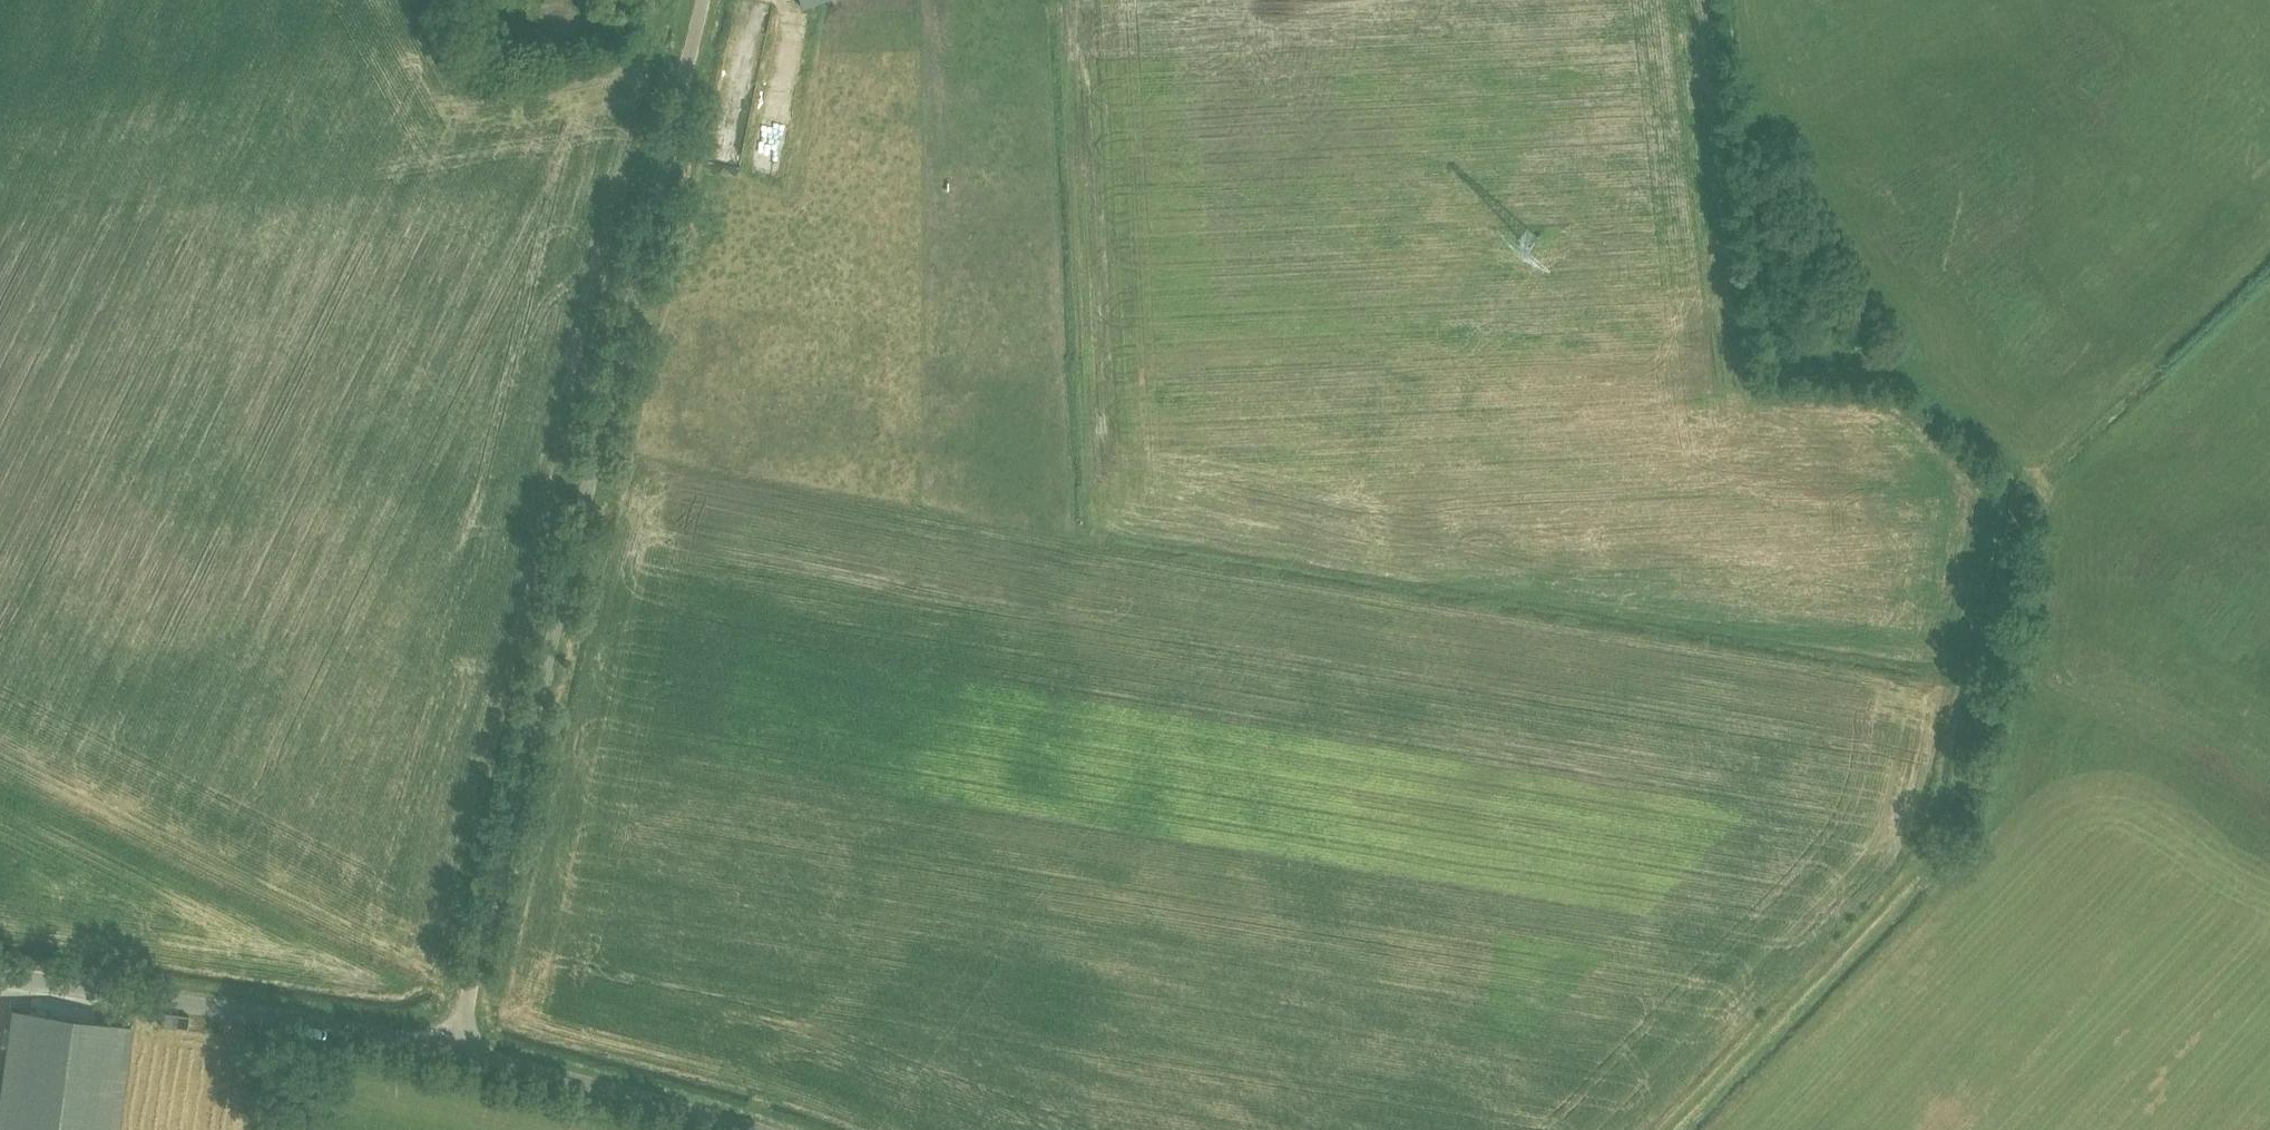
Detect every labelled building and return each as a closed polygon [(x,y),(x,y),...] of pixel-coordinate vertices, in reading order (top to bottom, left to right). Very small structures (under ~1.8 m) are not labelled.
[(13,1012),(0,1107),(0,1129),(118,1129),(132,1029),(13,1012)]
